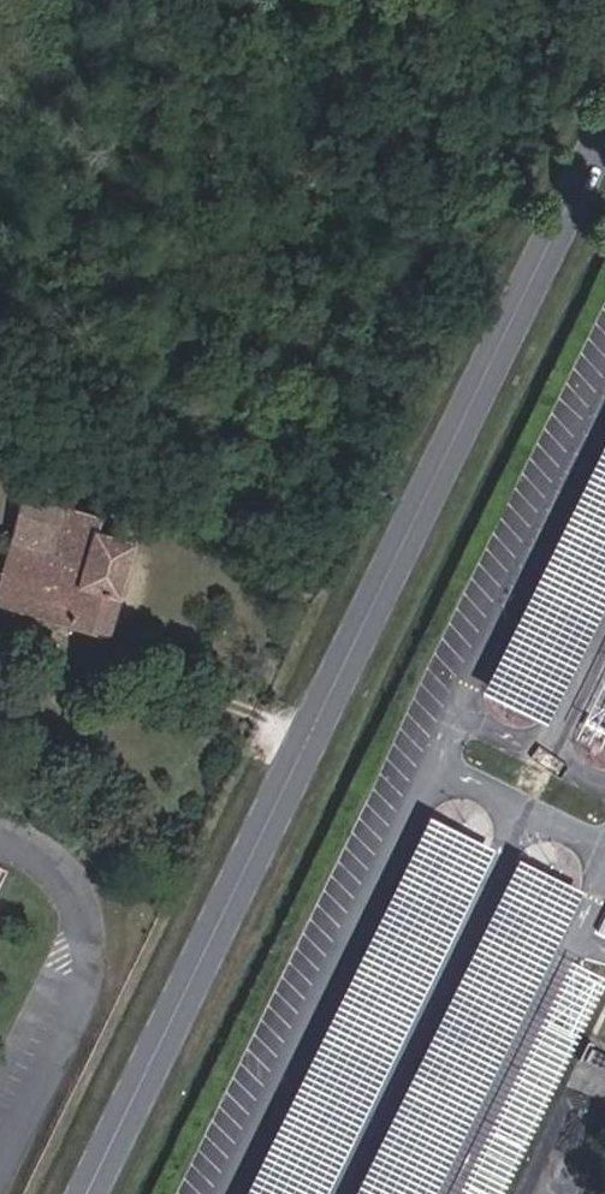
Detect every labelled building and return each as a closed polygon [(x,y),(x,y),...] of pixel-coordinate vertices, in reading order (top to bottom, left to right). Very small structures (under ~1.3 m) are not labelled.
[(0,578),(0,605),(108,635),(134,541),(96,530),(100,514),(65,504),(68,495),(28,483),(0,578)] [(593,935),(604,941),(604,911),(593,935)]
